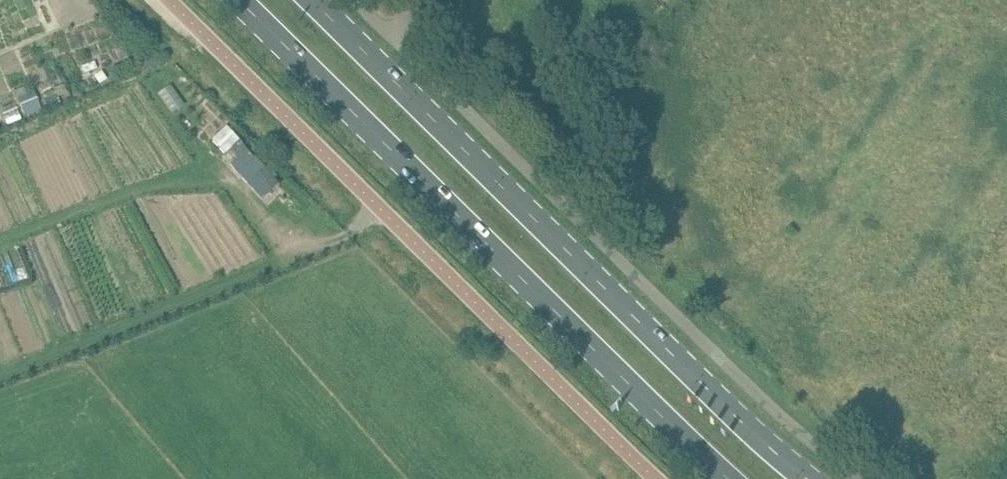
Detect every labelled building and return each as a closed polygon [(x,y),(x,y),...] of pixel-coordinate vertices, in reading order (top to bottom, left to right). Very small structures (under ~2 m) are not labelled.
[(56,95),(49,98),(52,106),(59,103),(56,95)] [(239,141),(230,149),(247,167),(256,158),(239,141)]
